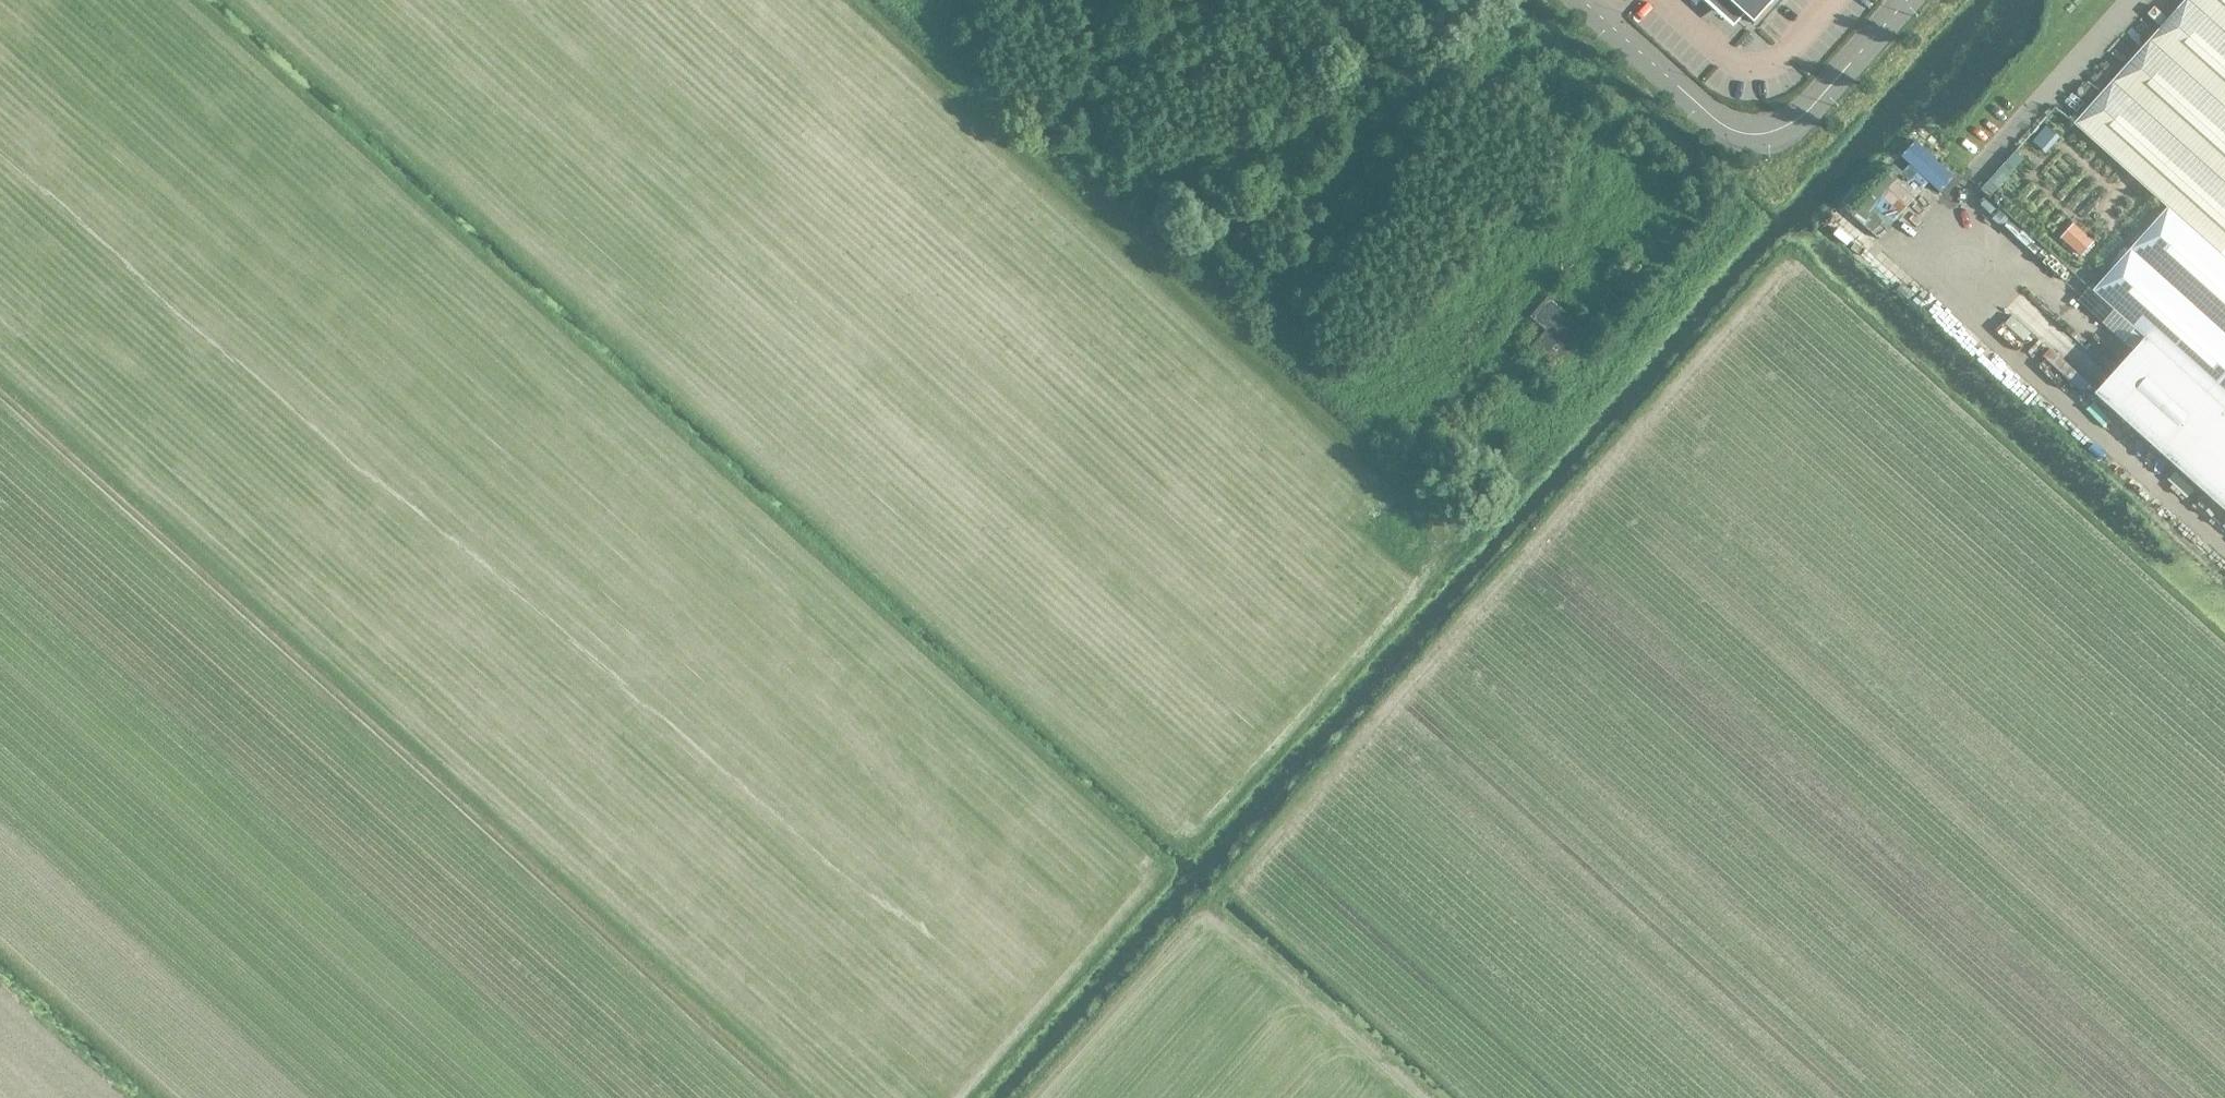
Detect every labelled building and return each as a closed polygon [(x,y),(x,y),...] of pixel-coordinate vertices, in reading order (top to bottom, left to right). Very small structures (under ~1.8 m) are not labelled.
[(1755,24),(1776,0),(1728,0),(1755,24)] [(2074,124),(2168,208),(2093,291),(2135,329),(2124,342),(2135,351),(2095,395),(2224,512),(2224,0),(2186,0),(2074,124)] [(2082,253),(2094,238),(2074,221),(2062,236),(2082,253)] [(1533,317),(1546,326),(1536,343),(1564,360),(1587,323),(1545,297),(1533,317)]
